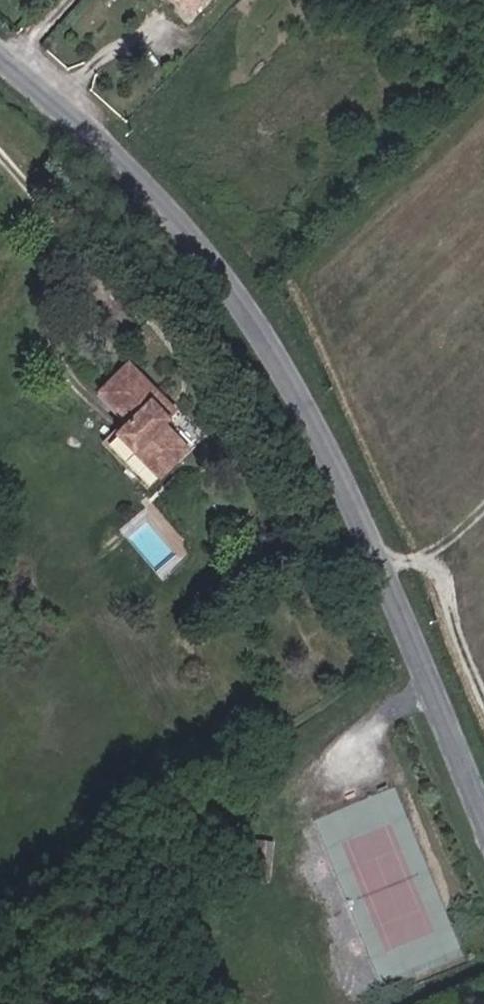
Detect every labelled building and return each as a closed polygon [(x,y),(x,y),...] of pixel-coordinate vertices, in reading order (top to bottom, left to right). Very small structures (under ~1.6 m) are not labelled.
[(205,0),(185,0),(196,10),(205,0)] [(117,434),(158,476),(188,446),(164,422),(168,418),(151,401),(158,393),(129,363),(100,393),(129,422),(117,434)] [(151,401),(168,418),(176,410),(158,393),(151,401)] [(104,447),(145,488),(158,476),(117,434),(104,447)] [(277,844),(262,842),(258,881),(273,883),(277,844)]
